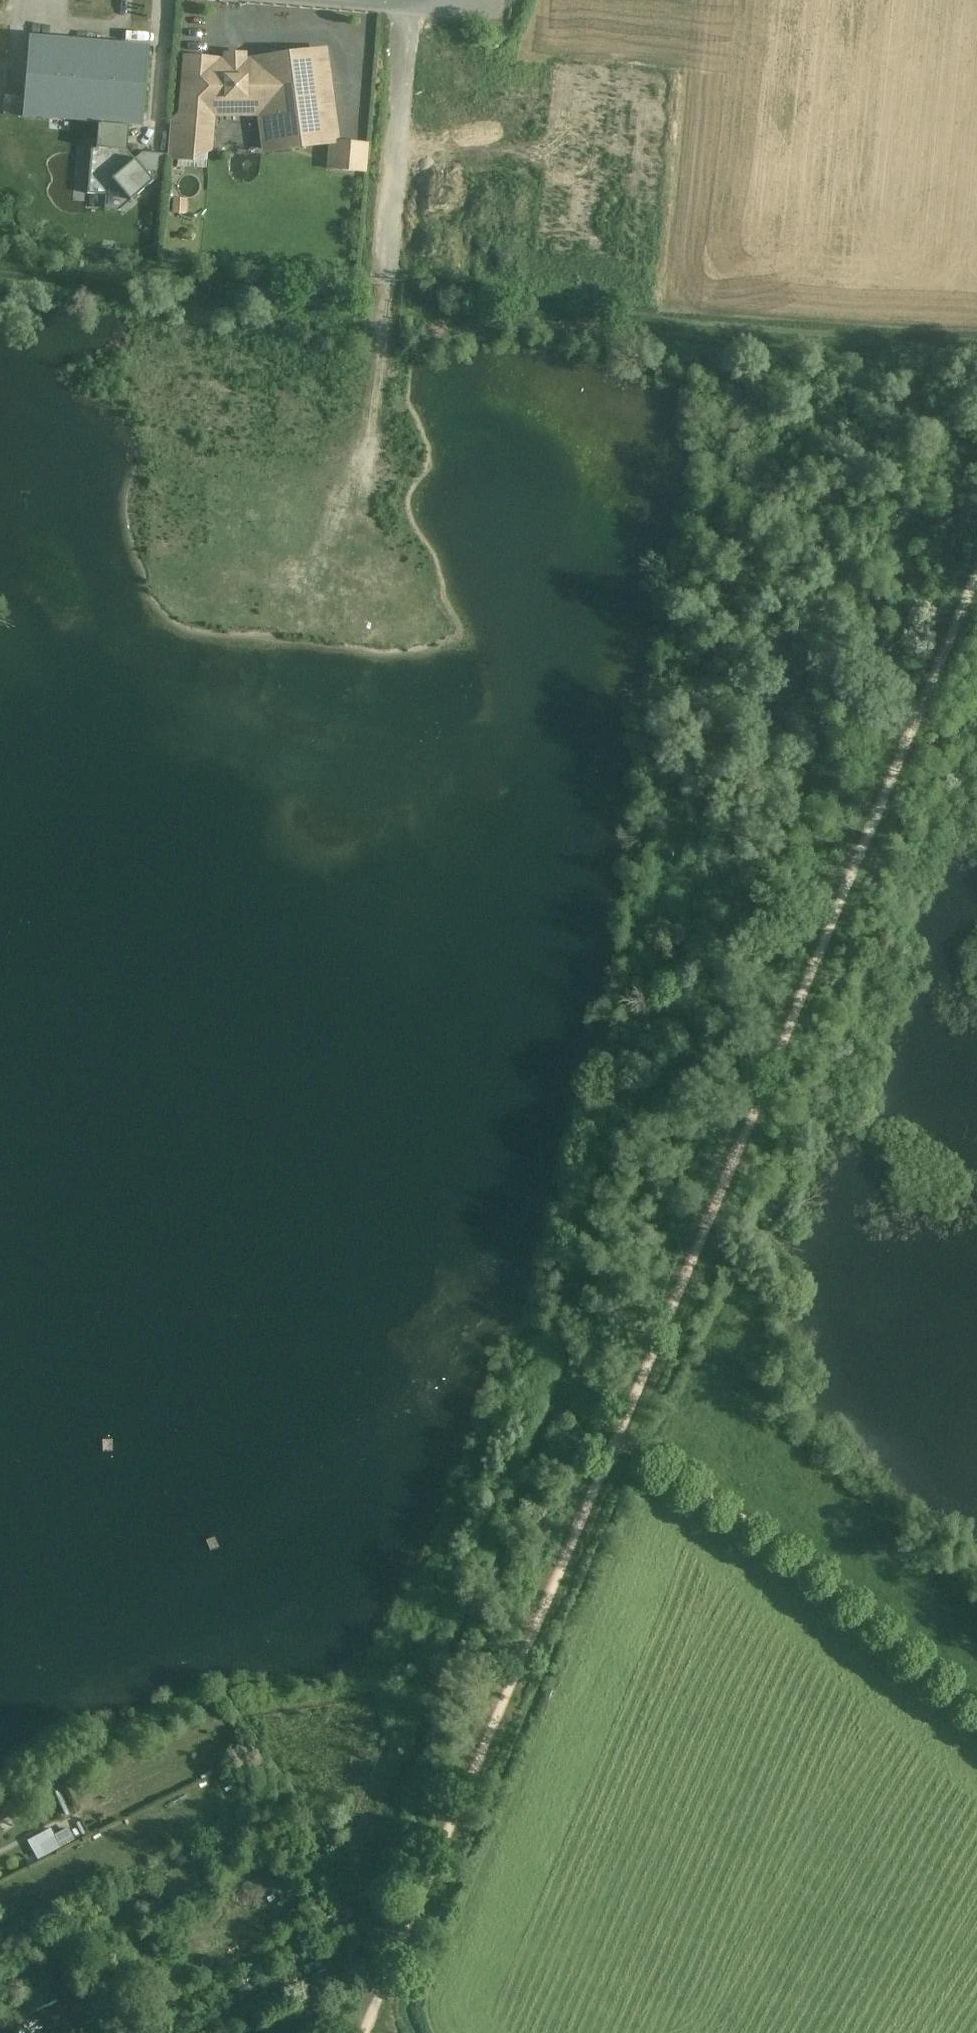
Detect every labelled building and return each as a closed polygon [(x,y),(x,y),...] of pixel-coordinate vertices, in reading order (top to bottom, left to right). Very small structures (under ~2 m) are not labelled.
[(149,47),(29,37),(23,117),(97,124),(143,127),(149,47)] [(227,57),(227,65),(214,65),(214,61),(187,59),(180,150),(207,152),(210,113),(262,112),(267,151),(333,143),(334,142),(322,52),(255,61),(256,65),(243,65),(243,57),(227,57)] [(127,128),(97,124),(95,148),(126,151),(127,128)] [(367,145),(334,142),(333,143),(331,170),(355,172),(356,166),(365,167),(367,145)] [(127,153),(92,148),(88,193),(97,194),(106,195),(105,210),(117,211),(163,174),(164,156),(144,154),(134,160),(127,153)] [(66,1828),(55,1834),(52,1827),(29,1838),(38,1857),(72,1840),(66,1828)]
